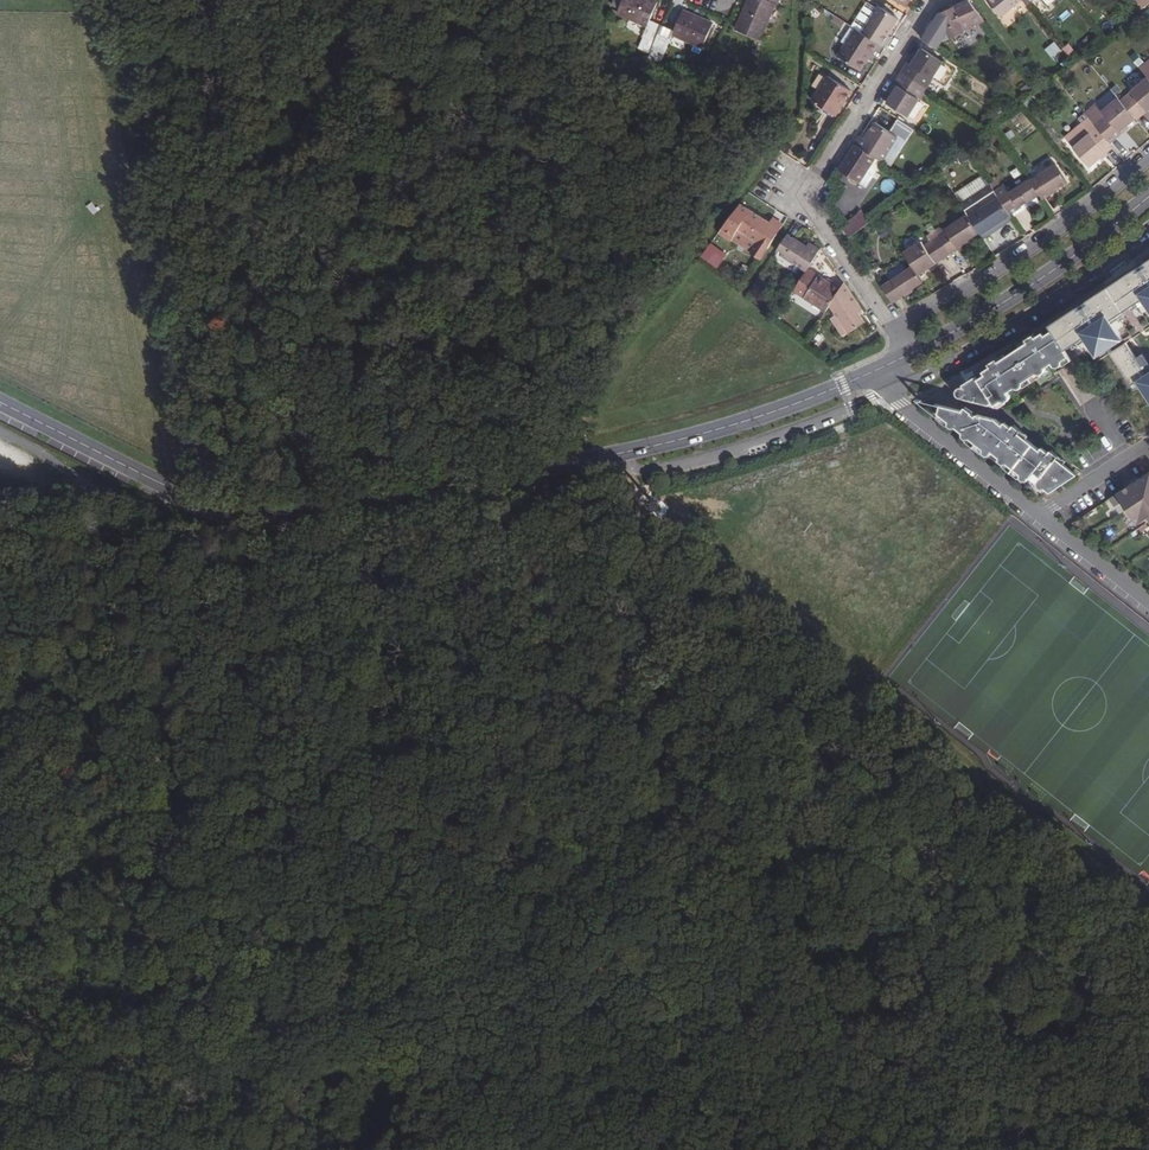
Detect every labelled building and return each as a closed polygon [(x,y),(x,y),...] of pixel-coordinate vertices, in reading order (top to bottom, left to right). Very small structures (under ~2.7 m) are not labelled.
[(655,44),(663,28),(650,22),(657,5),(644,0),(625,0),(618,15),(646,28),(642,39),(655,44)] [(735,31),(758,42),(775,4),(778,5),(780,0),(750,0),(735,31)] [(939,13),(933,22),(947,31),(950,39),(965,32),(965,30),(984,21),(968,0),(939,13)] [(987,0),(1000,16),(1020,0),(987,0)] [(1136,0),(1143,8),(1148,4),(1148,0),(1137,0),(1136,0)] [(879,6),(862,33),(885,48),(892,38),(888,35),(898,19),(879,6)] [(673,32),(663,28),(655,44),(666,49),(672,36),(702,49),(712,26),(683,13),(673,32)] [(855,29),(838,56),(860,71),(871,54),(878,59),(885,48),(855,29)] [(927,32),(922,40),(937,49),(942,41),(927,32)] [(1055,42),(1046,50),(1053,59),(1063,51),(1055,42)] [(907,63),(901,72),(926,88),(943,62),(922,48),(916,57),(911,65),(907,63)] [(913,55),(907,63),(911,65),(916,57),(913,55)] [(892,95),(887,103),(908,116),(926,88),(901,72),(894,84),(898,86),(892,95)] [(829,77),(813,101),(836,115),(842,105),(840,103),(842,100),(845,101),(851,91),(829,77)] [(1131,92),(1147,111),(1148,109),(1148,80),(1147,78),(1131,92)] [(894,84),(888,92),(892,95),(898,86),(894,84)] [(1131,92),(1127,95),(1143,114),(1147,111),(1131,92)] [(1127,95),(1120,101),(1135,118),(1137,120),(1143,114),(1127,95)] [(1135,118),(1120,101),(1118,99),(1102,112),(1105,116),(1094,125),(1097,128),(1110,143),(1117,137),(1115,135),(1127,125),(1135,118)] [(1110,143),(1097,128),(1094,125),(1088,118),(1081,123),(1090,134),(1073,148),(1089,167),(1113,148),(1110,143)] [(861,136),(855,145),(875,157),(882,161),(898,137),(875,122),(864,139),(861,136)] [(1081,123),(1065,138),(1073,148),(1090,134),(1081,123)] [(1117,137),(1128,127),(1127,125),(1115,135),(1117,137)] [(855,145),(839,170),(859,183),(875,157),(855,145)] [(1055,164),(1030,180),(1039,194),(1043,199),(1051,194),(1050,191),(1057,186),(1058,189),(1068,183),(1055,164)] [(980,177),(955,193),(961,202),(986,186),(980,177)] [(1004,185),(995,191),(999,197),(1010,214),(1039,194),(1030,180),(1029,179),(1009,192),(1004,185)] [(967,214),(969,217),(979,233),(980,235),(1010,215),(999,197),(995,191),(990,184),(961,204),(967,214)] [(772,224),(750,210),(740,204),(718,233),(731,241),(738,229),(758,242),(750,253),(760,260),(768,248),(777,234),(769,229),(772,224)] [(861,211),(842,226),(850,237),(869,222),(861,211)] [(946,229),(938,235),(939,236),(951,254),(959,248),(958,247),(979,233),(969,217),(967,214),(945,228),(946,229)] [(772,224),(769,229),(777,234),(782,225),(774,220),(772,224)] [(787,234),(778,249),(786,253),(784,257),(807,271),(808,268),(819,250),(812,246),(810,249),(787,234)] [(939,236),(931,242),(943,259),(951,254),(939,236)] [(921,241),(904,253),(913,267),(918,275),(936,263),(924,246),(921,241)] [(931,242),(924,246),(936,263),(943,259),(931,242)] [(1117,286),(1130,307),(1143,299),(1148,309),(1148,265),(1147,266),(1138,272),(1117,286)] [(913,267),(882,287),(892,302),(902,295),(923,282),(918,275),(913,267)] [(807,271),(794,291),(826,311),(830,306),(840,289),(808,268),(807,271)] [(1136,269),(1086,301),(1088,305),(1110,291),(1117,286),(1138,272),(1136,269)] [(862,310),(844,283),(840,289),(830,306),(837,315),(849,333),(865,322),(859,313),(862,310)] [(1117,286),(1110,291),(1124,311),(1130,307),(1117,286)] [(1079,311),(1058,325),(1071,346),(1084,338),(1093,351),(1099,347),(1103,353),(1118,343),(1114,337),(1120,333),(1111,320),(1124,311),(1110,291),(1088,305),(1079,311)] [(1078,307),(1049,326),(1051,329),(1058,325),(1079,311),(1078,307)] [(837,315),(832,318),(845,336),(849,333),(837,315)] [(1058,325),(1051,329),(1052,330),(1065,350),(1071,346),(1058,325)] [(996,359),(988,364),(992,370),(995,374),(988,378),(985,374),(978,379),(976,376),(962,385),(963,386),(962,387),(961,387),(958,388),(956,390),(956,391),(956,395),(958,397),(960,398),(996,407),(995,406),(1002,401),(1006,402),(1009,399),(1010,395),(1008,393),(1015,389),(1019,389),(1022,387),(1023,383),(1037,374),(1041,374),(1044,372),(1045,368),(1052,364),(1054,367),(1058,367),(1061,365),(1062,361),(1069,357),(1065,350),(1052,330),(1044,336),(1047,339),(1040,344),(1037,340),(1033,334),(1026,340),(1027,343),(998,362),(996,359)] [(1120,333),(1114,337),(1118,343),(1124,339),(1120,333)] [(1044,336),(1037,340),(1040,344),(1047,339),(1044,336)] [(1110,353),(1131,385),(1136,381),(1140,387),(1148,400),(1148,372),(1146,374),(1126,342),(1110,353)] [(1099,347),(1093,351),(1097,357),(1103,353),(1099,347)] [(1136,381),(1131,385),(1135,391),(1140,387),(1136,381)] [(941,405),(939,414),(948,422),(949,425),(952,428),(956,428),(962,432),(963,436),(966,439),(970,439),(983,449),(984,453),(987,455),(990,455),(1000,461),(1003,464),(1007,463),(1020,474),(1021,478),(1024,481),(1028,480),(1030,478),(1037,484),(1037,487),(1040,489),(1044,489),(1050,493),(1054,490),(1071,470),(1057,459),(1059,456),(1051,450),(1047,455),(1044,459),(1038,454),(1041,450),(1019,433),(1021,431),(1014,424),(1009,430),(1007,434),(1000,428),(1003,425),(996,419),(977,414),(974,419),(970,416),(973,412),(965,407),(962,411),(941,405)] [(1003,425),(1000,428),(1007,434),(1009,430),(1003,425)] [(1041,450),(1038,454),(1044,459),(1047,455),(1041,450)] [(1077,475),(1071,470),(1054,490),(1077,475)] [(1109,499),(1115,507),(1122,502),(1137,525),(1143,521),(1148,517),(1148,473),(1109,499)]
